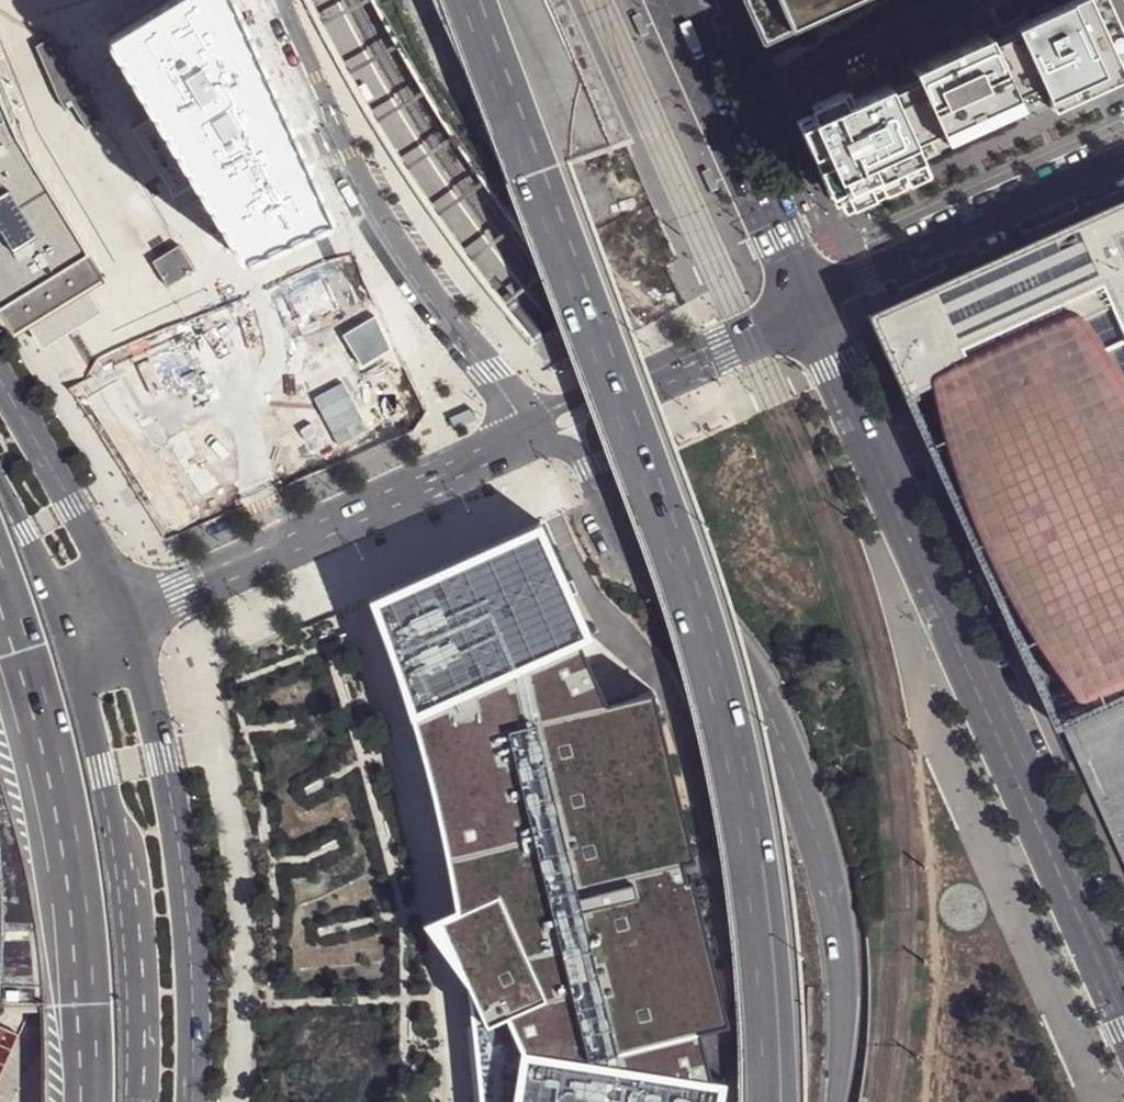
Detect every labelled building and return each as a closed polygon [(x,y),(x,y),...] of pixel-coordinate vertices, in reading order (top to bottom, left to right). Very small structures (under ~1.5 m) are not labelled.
[(226,0),(179,0),(105,42),(149,121),(126,135),(167,202),(190,189),(238,266),(326,226),(226,0)] [(763,42),(854,0),(744,0),(763,42)] [(838,207),(925,168),(913,142),(1040,84),(1051,110),(1123,76),(1123,39),(1106,0),(1075,0),(989,39),(985,32),(911,66),(914,73),(801,126),(838,207)] [(54,40),(37,50),(60,104),(69,114),(75,110),(89,133),(105,123),(54,40)] [(44,348),(103,312),(90,290),(105,281),(33,162),(12,127),(18,124),(0,77),(0,276),(44,348)] [(18,124),(12,127),(33,162),(18,124)] [(876,314),(1020,637),(1019,638),(1046,697),(1047,697),(1063,732),(1123,705),(1123,204),(876,314)] [(182,248),(155,265),(171,290),(198,273),(193,266),(182,248)] [(262,450),(270,482),(339,464),(328,426),(340,423),(332,392),(333,392),(324,357),(308,361),(323,420),(309,424),(312,437),(262,450)] [(411,360),(349,378),(364,430),(427,412),(411,360)] [(166,486),(180,527),(239,506),(229,478),(196,489),(186,462),(159,471),(158,466),(146,471),(140,453),(127,458),(140,495),(166,486)] [(372,593),(395,675),(404,710),(434,829),(464,968),(486,1101),(725,1101),(730,1072),(717,1070),(708,1021),(737,1017),(694,854),(704,850),(652,686),(605,694),(578,635),(591,630),(540,517),(372,593)] [(38,989),(17,979),(0,1016),(0,1075),(38,989)]
